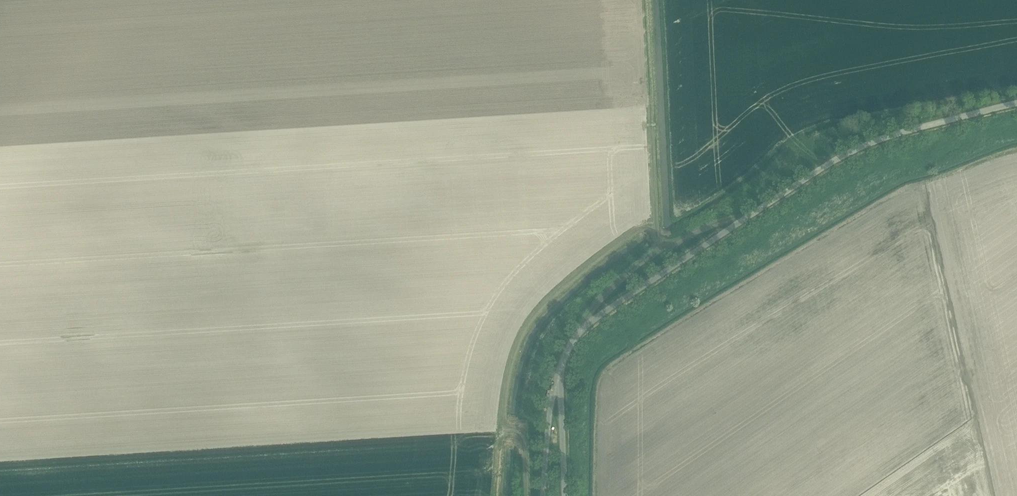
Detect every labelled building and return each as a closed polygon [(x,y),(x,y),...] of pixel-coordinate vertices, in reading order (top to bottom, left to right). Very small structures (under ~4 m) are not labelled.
[(612,304),(624,298),(621,292),(609,298),(612,304)]
